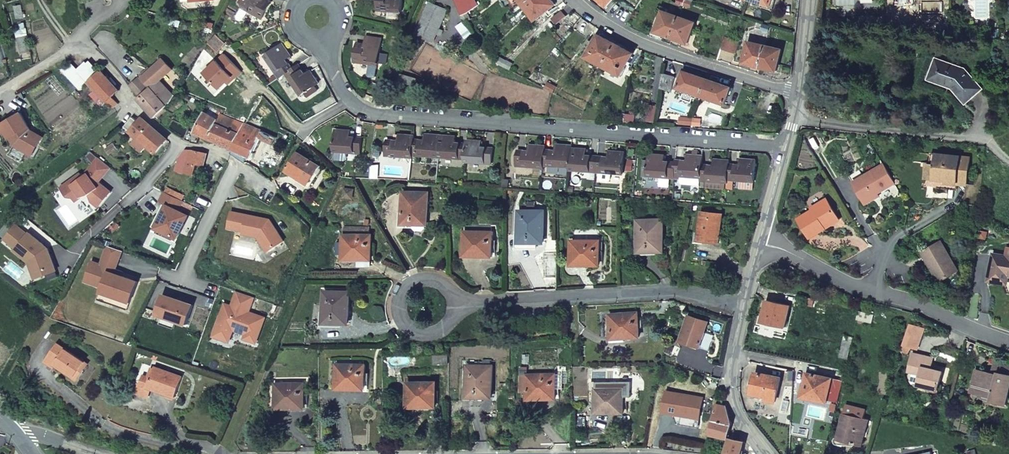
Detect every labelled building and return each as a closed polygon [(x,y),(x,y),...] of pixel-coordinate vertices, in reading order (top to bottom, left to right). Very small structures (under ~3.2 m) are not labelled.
[(260,19),(269,4),(264,0),(246,0),(241,8),(260,19)] [(400,0),(378,0),(377,11),(399,13),(400,0)] [(458,9),(465,7),(465,6),(468,4),(466,0),(454,0),(458,9)] [(553,0),(521,0),(536,19),(556,4),(553,0)] [(446,11),(429,3),(414,38),(420,41),(422,37),(433,42),(437,34),(440,35),(442,31),(438,29),(446,11)] [(23,17),(20,5),(14,6),(16,18),(23,17)] [(556,24),(567,16),(562,10),(551,19),(556,24)] [(663,34),(671,38),(688,43),(695,23),(663,12),(656,32),(660,33),(663,34)] [(633,53),(599,35),(587,57),(622,75),(633,53)] [(30,52),(27,36),(17,38),(20,54),(30,52)] [(353,62),(376,66),(381,39),(365,36),(363,47),(356,45),(353,62)] [(735,54),(739,42),(725,37),(721,49),(735,54)] [(781,50),(765,46),(748,42),(743,64),(776,71),(778,65),(781,51),(781,50)] [(279,79),(285,75),(292,70),(286,60),(291,57),(282,44),(264,56),(279,79)] [(793,54),(781,51),(778,65),(792,68),(793,54)] [(966,103),(982,89),(965,69),(936,58),(929,79),(953,88),(966,103)] [(137,100),(153,118),(166,106),(158,96),(165,89),(159,82),(171,72),(162,61),(150,71),(148,69),(139,77),(150,88),(147,91),(142,95),(137,100)] [(87,83),(97,73),(87,63),(77,73),(87,83)] [(292,70),(285,75),(300,96),(304,93),(307,97),(317,91),(314,87),(318,84),(310,71),(304,75),(298,66),(292,70)] [(111,97),(118,91),(100,70),(97,73),(87,83),(111,109),(117,103),(111,97)] [(702,96),(707,80),(684,71),(678,88),(702,96)] [(663,73),(660,88),(671,91),(675,77),(663,73)] [(730,88),(707,80),(702,96),(725,104),(730,88)] [(138,81),(133,86),(142,95),(147,91),(138,81)] [(548,91),(552,93),(553,94),(556,86),(552,84),(548,91)] [(158,96),(166,106),(173,97),(165,89),(158,96)] [(646,121),(655,122),(658,106),(649,105),(646,121)] [(20,113),(2,124),(1,125),(5,132),(9,138),(11,138),(16,146),(27,152),(31,144),(37,148),(43,137),(33,132),(30,134),(28,131),(30,129),(20,113)] [(200,136),(232,149),(244,124),(221,114),(220,114),(217,121),(203,113),(200,119),(194,131),(193,133),(188,131),(184,140),(196,144),(200,136)] [(194,131),(200,119),(194,116),(189,129),(194,131)] [(679,124),(692,125),(693,118),(680,117),(679,124)] [(124,127),(155,153),(166,139),(141,119),(137,123),(132,118),(124,127)] [(244,124),(232,149),(249,157),(258,138),(261,139),(272,145),(275,138),(244,124)] [(346,153),(360,154),(362,138),(350,137),(350,131),(335,130),(333,152),(334,152),(346,153)] [(411,158),(411,156),(413,140),(413,136),(398,135),(397,141),(386,140),(385,156),(411,158)] [(413,140),(411,156),(438,158),(440,136),(425,135),(424,141),(413,140)] [(440,136),(438,158),(464,160),(466,144),(454,143),(455,137),(440,136)] [(258,138),(249,157),(252,158),(261,139),(258,138)] [(466,140),(466,144),(464,160),(464,162),(491,165),(492,148),(481,148),(481,142),(466,140)] [(33,156),(37,148),(31,144),(27,152),(27,153),(33,156)] [(117,149),(112,144),(104,149),(109,155),(117,149)] [(542,169),(543,166),(544,150),(544,147),(529,145),(529,151),(517,150),(516,166),(542,169)] [(544,150),(543,166),(569,168),(571,149),(571,146),(556,145),(555,151),(544,150)] [(281,154),(269,149),(263,157),(270,162),(273,157),(277,160),(281,154)] [(571,149),(569,168),(569,171),(595,173),(597,157),(585,156),(586,150),(571,149)] [(206,153),(191,150),(191,151),(188,150),(186,153),(189,155),(186,160),(194,162),(195,163),(203,166),(206,153)] [(346,153),(334,152),(333,157),(336,160),(343,160),(346,158),(346,153)] [(597,157),(595,173),(610,174),(622,175),(624,153),(608,152),(608,158),(597,157)] [(318,167),(297,153),(286,172),(307,185),(318,167)] [(947,183),(956,184),(966,185),(969,158),(931,154),(930,165),(935,165),(934,179),(947,181),(947,183)] [(648,168),(644,167),(643,177),(658,178),(669,179),(673,179),(674,176),(675,163),(663,162),(664,156),(649,155),(648,163),(648,168)] [(675,163),(674,176),(680,177),(694,178),(701,178),(701,165),(702,156),(697,156),(692,156),(687,155),(686,161),(675,161),(675,163)] [(728,165),(727,181),(753,183),(755,161),(739,159),(739,166),(728,165)] [(701,165),(701,178),(700,181),(727,183),(727,181),(728,165),(729,161),(713,160),(712,166),(701,165)] [(895,183),(884,164),(853,182),(864,201),(877,194),(895,183)] [(935,165),(930,165),(926,164),(925,178),(934,179),(935,165)] [(610,180),(610,174),(599,173),(598,179),(600,181),(607,182),(610,180)] [(694,178),(680,177),(679,182),(681,184),(691,185),(693,183),(694,178)] [(669,179),(658,178),(658,187),(668,187),(669,179)] [(427,193),(402,193),(401,225),(426,225),(427,193)] [(879,197),(877,194),(864,201),(866,205),(879,197)] [(823,227),(837,218),(826,199),(811,208),(813,211),(798,219),(810,239),(825,230),(823,227)] [(543,211),(518,211),(518,243),(543,243),(543,211)] [(260,243),(265,251),(266,252),(282,241),(268,219),(230,212),(227,228),(241,231),(241,234),(256,237),(258,236),(260,239),(260,243)] [(721,215),(701,213),(698,233),(695,233),(694,241),(718,243),(721,215)] [(839,221),(837,218),(823,227),(825,230),(839,221)] [(662,220),(637,221),(638,253),(663,252),(662,220)] [(463,232),(463,254),(476,254),(476,257),(491,258),(492,233),(490,233),(490,226),(465,225),(465,232),(463,232)] [(342,233),(342,257),(356,257),(356,260),(370,260),(370,236),(358,236),(358,233),(342,233)] [(585,263),(585,266),(598,266),(599,241),(571,241),(571,263),(585,263)] [(940,242),(921,253),(931,269),(933,268),(941,281),(958,271),(940,242)] [(122,251),(107,246),(101,263),(93,260),(85,282),(103,288),(110,271),(114,272),(122,251)] [(993,254),(988,281),(1005,284),(1006,276),(1008,276),(1008,257),(993,254)] [(103,288),(102,293),(131,304),(139,281),(127,277),(114,272),(110,271),(103,288)] [(220,320),(215,336),(232,342),(236,332),(247,336),(245,340),(259,344),(268,317),(252,311),(256,298),(237,292),(232,306),(226,304),(220,320)] [(348,292),(324,292),(323,324),(348,324),(348,292)] [(131,304),(102,293),(99,300),(129,310),(131,304)] [(157,315),(164,317),(162,323),(175,328),(177,322),(188,326),(196,305),(180,299),(165,294),(157,315)] [(814,298),(806,297),(804,305),(812,307),(814,298)] [(784,328),(789,307),(766,301),(762,323),(784,328)] [(858,312),(857,319),(871,323),(873,315),(858,312)] [(609,315),(610,336),(625,336),(625,339),(638,338),(637,313),(609,315)] [(707,323),(688,316),(679,342),(708,351),(713,336),(704,333),(707,323)] [(908,325),(902,345),(915,349),(922,329),(908,325)] [(839,358),(847,360),(852,338),(844,336),(839,358)] [(66,373),(78,381),(90,363),(88,362),(77,378),(56,365),(67,349),(57,343),(45,362),(56,369),(57,367),(66,373)] [(77,378),(88,362),(67,349),(56,365),(77,378)] [(932,359),(912,354),(908,372),(919,375),(917,386),(937,391),(942,373),(929,370),(932,359)] [(349,387),(349,390),(363,390),(364,366),(362,366),(362,359),(338,359),(337,365),(336,365),(335,386),(349,387)] [(467,366),(466,398),(491,398),(492,366),(489,366),(489,361),(468,361),(468,366),(467,366)] [(980,395),(991,397),(990,402),(1005,405),(1008,388),(1008,368),(999,365),(996,378),(991,376),(991,374),(975,370),(970,389),(980,392),(980,395)] [(152,378),(149,388),(152,389),(163,393),(177,398),(185,376),(157,366),(156,368),(152,378)] [(149,388),(152,378),(156,368),(153,367),(150,376),(145,374),(141,385),(149,388)] [(527,391),(527,396),(541,396),(541,399),(555,399),(555,384),(562,384),(562,371),(527,371),(527,391)] [(780,379),(754,374),(750,395),(766,398),(765,400),(775,402),(780,379)] [(831,380),(806,374),(801,395),(815,398),(815,401),(826,403),(831,380)] [(275,384),(275,406),(290,406),(290,409),(303,409),(303,384),(310,384),(310,378),(272,378),(272,384),(275,384)] [(595,389),(595,410),(609,410),(609,413),(623,413),(623,398),(630,398),(630,382),(591,382),(591,389),(595,389)] [(421,405),(421,408),(435,407),(434,383),(406,383),(407,405),(421,405)] [(148,399),(152,389),(149,388),(141,385),(137,395),(148,399)] [(703,398),(666,391),(663,412),(700,419),(703,398)] [(726,407),(716,404),(709,435),(727,440),(731,422),(727,412),(726,407)] [(868,420),(844,414),(837,440),(842,441),(840,449),(859,453),(860,453),(868,420)] [(743,442),(729,438),(725,453),(740,453),(743,442)]
